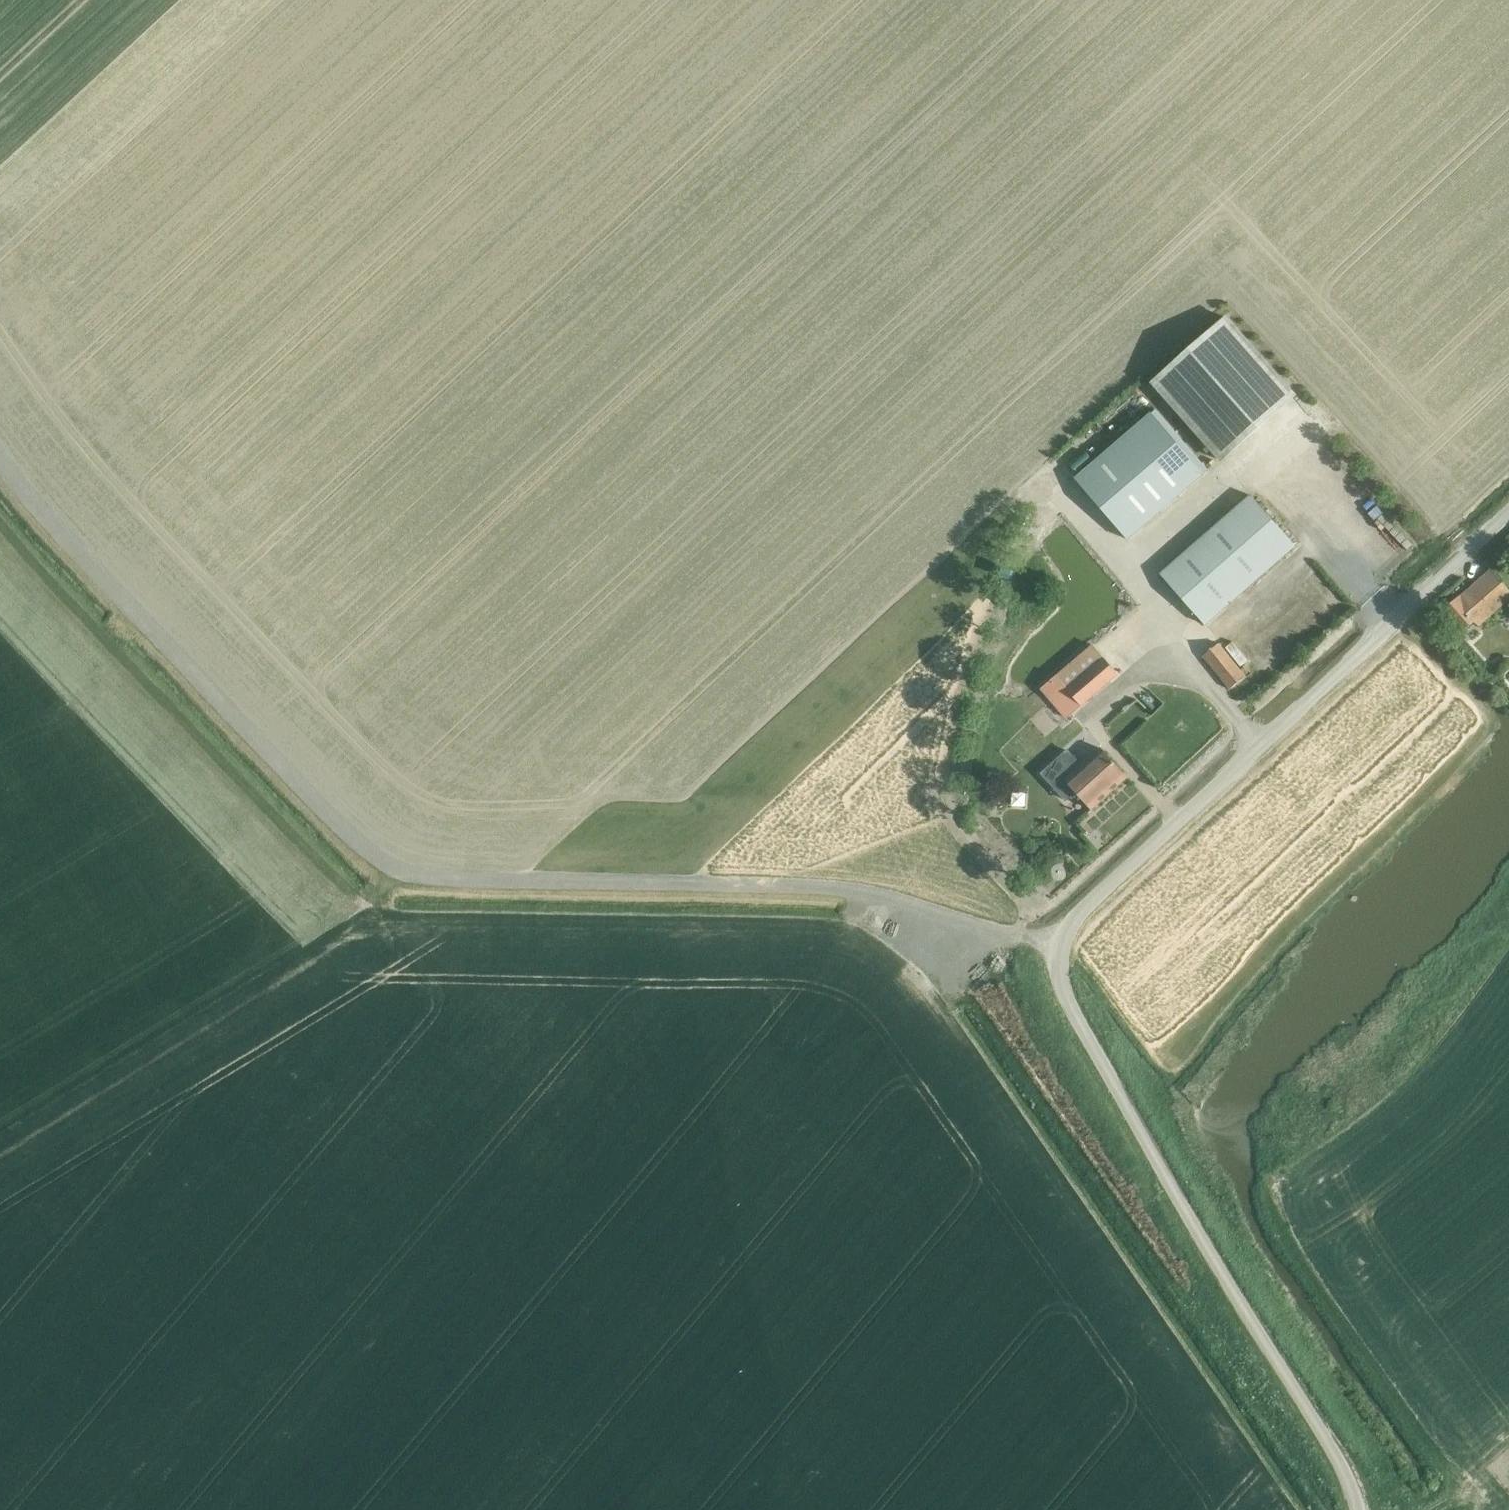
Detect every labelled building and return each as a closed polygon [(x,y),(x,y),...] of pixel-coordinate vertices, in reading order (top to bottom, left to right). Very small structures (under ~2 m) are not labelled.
[(1153,385),(1219,460),(1295,394),(1228,318),(1153,385)] [(1075,478),(1127,539),(1207,471),(1155,410),(1075,478)] [(1208,627),(1297,545),(1250,494),(1161,575),(1208,627)] [(1490,569),(1458,598),(1458,597),(1443,611),(1462,632),(1474,622),(1478,626),(1508,599),(1508,590),(1490,569)] [(1231,689),(1246,677),(1220,643),(1205,656),(1231,689)] [(1090,646),(1047,683),(1039,690),(1065,720),(1117,677),(1090,646)] [(1067,750),(1041,774),(1066,802),(1076,792),(1092,810),(1127,778),(1101,748),(1082,766),(1067,750)]
